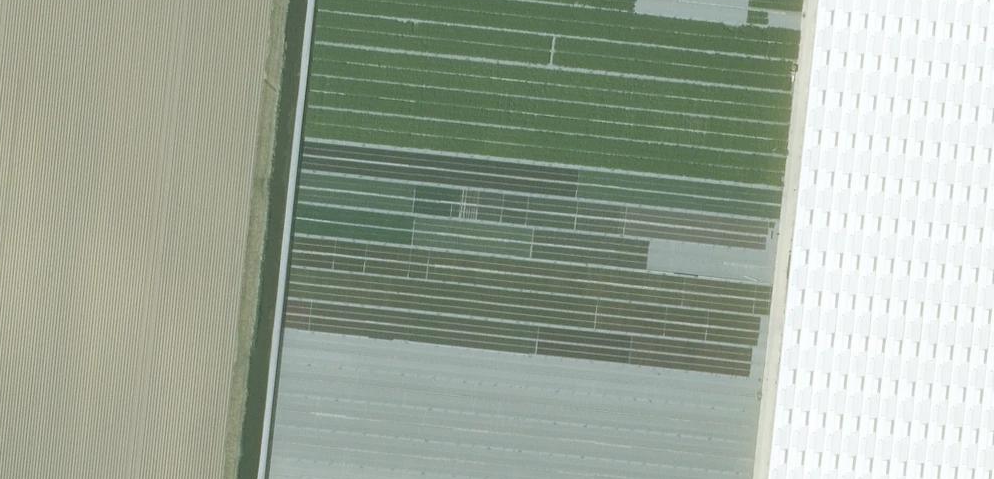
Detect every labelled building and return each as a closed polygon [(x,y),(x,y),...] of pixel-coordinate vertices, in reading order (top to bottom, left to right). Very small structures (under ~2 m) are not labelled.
[(767,478),(993,478),(993,0),(818,0),(767,478)]
